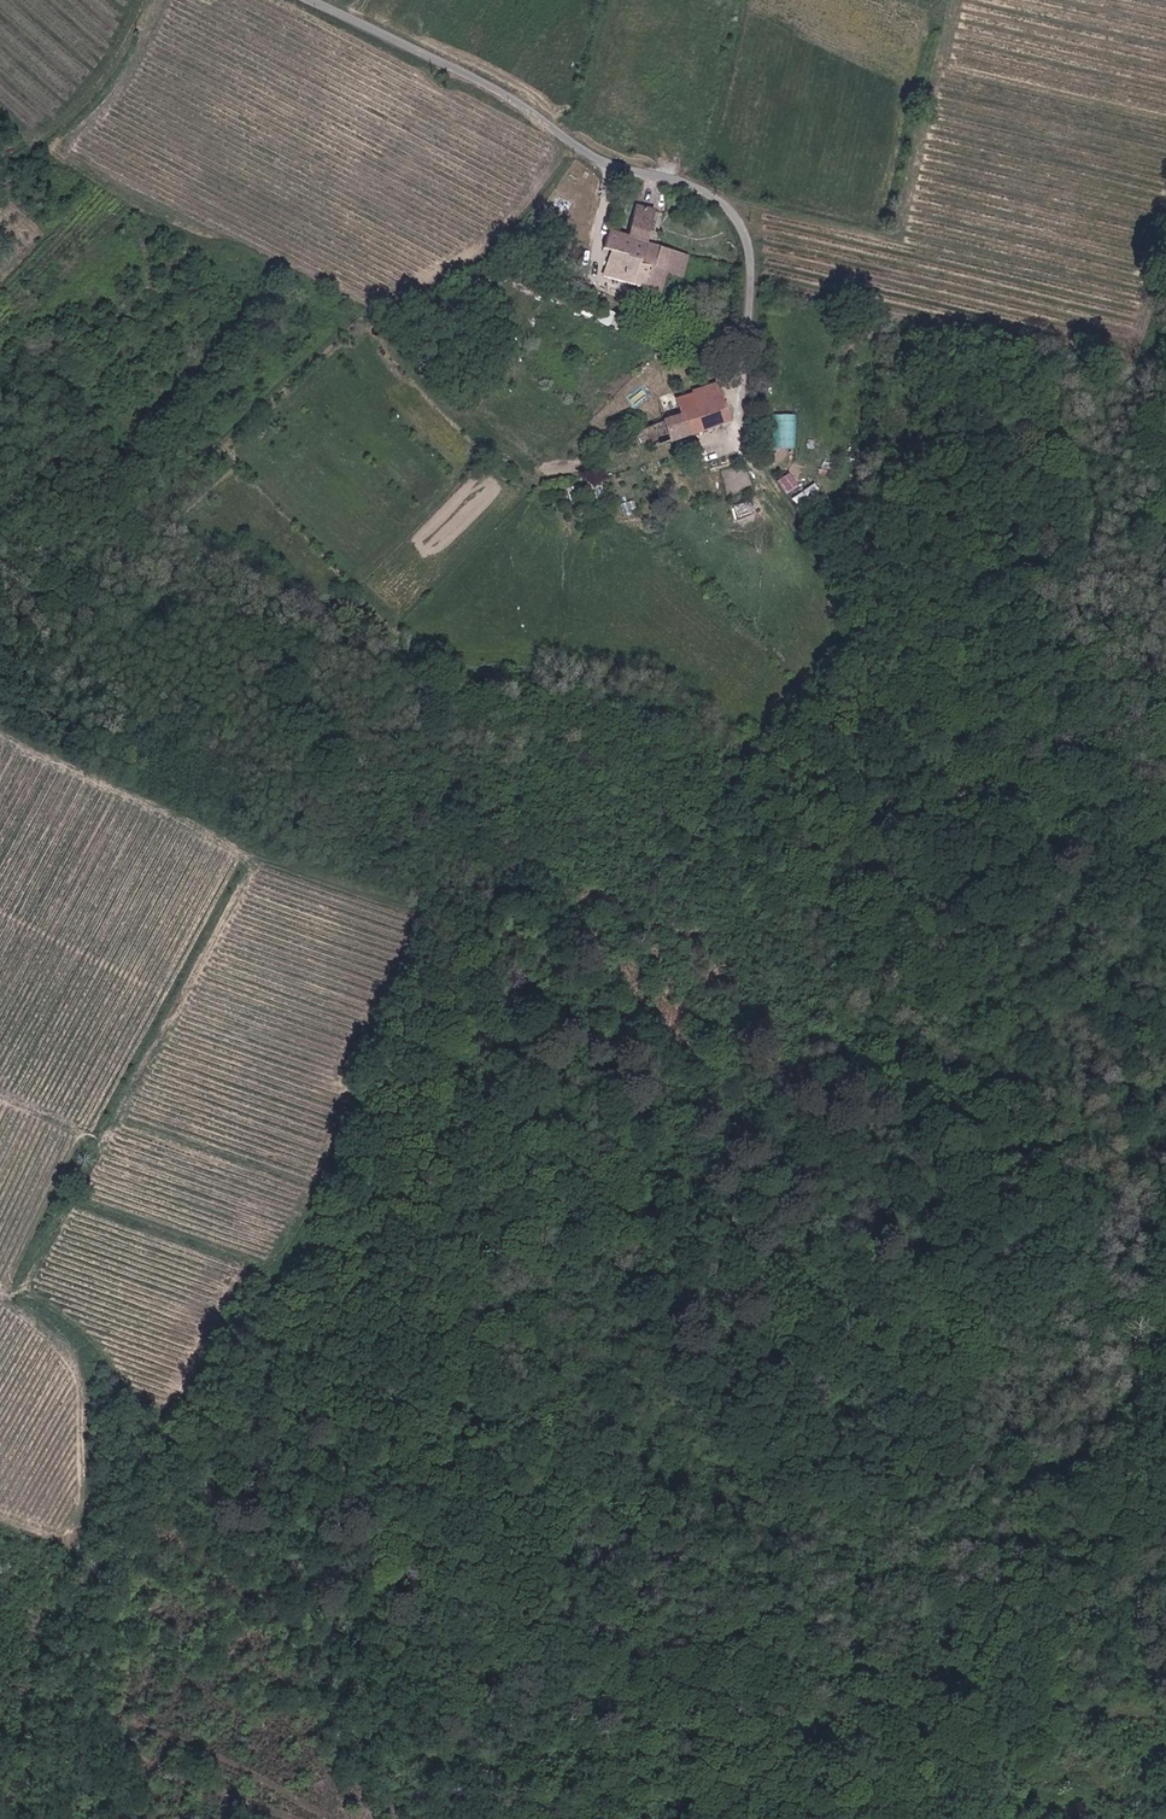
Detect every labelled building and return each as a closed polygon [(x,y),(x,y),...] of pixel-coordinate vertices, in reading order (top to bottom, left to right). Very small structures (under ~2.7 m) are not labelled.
[(612,254),(604,278),(640,289),(654,247),(647,245),(654,212),(634,206),(625,237),(609,233),(603,251),(612,254)] [(686,257),(654,247),(640,289),(656,295),(663,275),(679,279),(686,257)] [(634,433),(635,439),(624,443),(630,458),(729,424),(719,389),(694,396),(698,408),(681,413),(683,417),(634,433)] [(773,448),(797,448),(798,414),(774,413),(773,448)] [(786,493),(798,485),(789,472),(777,480),(786,493)] [(814,484),(795,496),(801,506),(820,495),(814,484)] [(748,499),(733,505),(739,521),(755,514),(748,499)]
